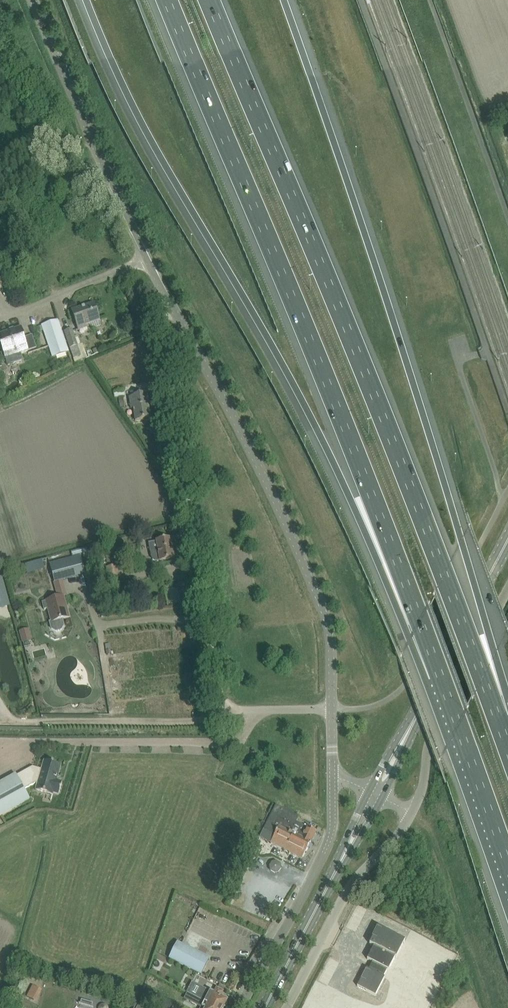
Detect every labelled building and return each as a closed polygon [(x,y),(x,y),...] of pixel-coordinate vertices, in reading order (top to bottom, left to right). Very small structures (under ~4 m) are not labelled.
[(94,304),(72,311),(78,330),(86,328),(85,325),(99,320),(94,304)] [(58,320),(42,325),(52,358),(68,353),(58,320)] [(21,329),(0,335),(3,345),(1,345),(4,355),(8,366),(23,361),(20,354),(28,351),(23,338),(24,338),(21,329)] [(82,347),(78,348),(77,346),(72,330),(64,332),(70,349),(74,359),(85,355),(82,347)] [(119,397),(120,408),(125,407),(123,397),(125,397),(124,390),(113,392),(114,398),(119,397)] [(151,419),(147,395),(129,398),(131,409),(133,409),(135,422),(151,419)] [(156,542),(149,544),(151,557),(152,560),(155,562),(158,562),(174,559),(171,539),(156,542)] [(79,555),(49,564),(54,582),(84,574),(79,555)] [(117,566),(108,567),(111,583),(120,581),(117,566)] [(193,596),(172,596),(173,604),(194,604),(193,596)] [(46,602),(42,602),(44,610),(48,609),(51,622),(49,622),(51,630),(56,632),(62,631),(65,626),(63,619),(69,618),(63,597),(46,601),(46,602)] [(26,644),(35,641),(32,631),(23,634),(26,644)] [(44,761),(41,771),(33,769),(17,777),(24,790),(35,783),(37,784),(35,790),(52,795),(53,793),(58,795),(62,782),(57,780),(61,765),(55,764),(56,761),(51,760),(50,762),(44,761)] [(24,790),(17,777),(16,775),(0,783),(0,817),(30,800),(24,790)] [(296,822),(299,817),(276,805),(262,831),(263,831),(260,838),(302,859),(305,852),(306,853),(308,848),(310,849),(312,848),(313,846),(310,844),(316,832),(296,822)] [(276,863),(273,870),(280,874),(284,866),(276,863)] [(366,968),(357,986),(375,996),(376,995),(384,999),(397,974),(388,970),(395,958),(396,958),(397,956),(402,958),(408,946),(415,949),(412,955),(417,958),(420,952),(415,950),(418,944),(421,938),(410,932),(405,941),(378,927),(369,944),(374,946),(367,959),(374,963),(370,970),(366,968)] [(168,958),(201,975),(209,959),(176,942),(168,958)] [(433,947),(430,953),(448,961),(450,955),(433,947)] [(39,989),(33,986),(27,997),(33,1000),(39,989)] [(196,997),(216,1007),(223,1007),(224,1007),(226,1007),(227,1004),(226,1002),(227,1001),(220,997),(223,991),(216,988),(213,994),(201,987),(196,997)] [(153,1006),(157,1007),(178,1007),(174,1006),(175,1003),(172,1002),(157,996),(153,1006)] [(190,1002),(201,1007),(216,1007),(196,997),(194,996),(190,1002)]
